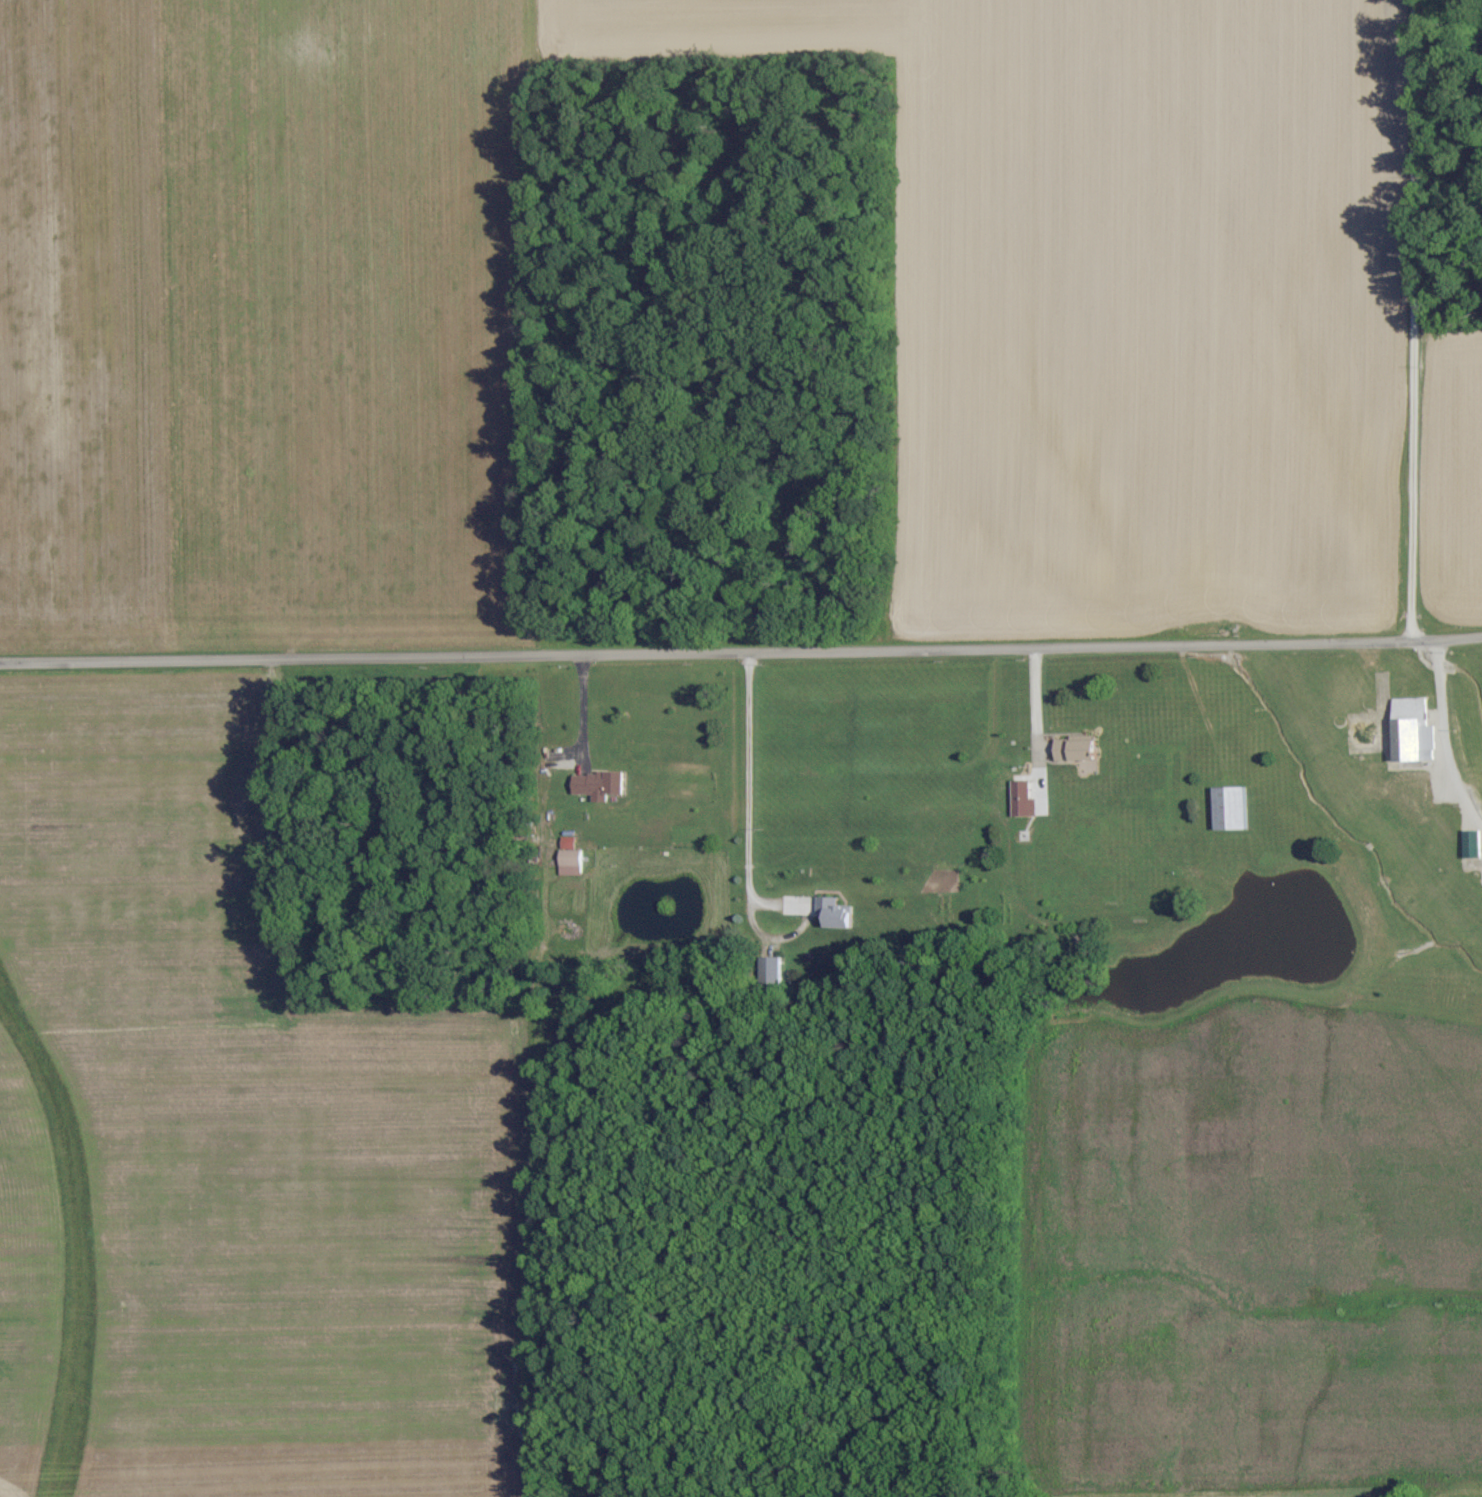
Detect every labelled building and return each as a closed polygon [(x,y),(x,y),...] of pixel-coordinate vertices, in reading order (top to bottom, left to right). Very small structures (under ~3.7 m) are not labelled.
[(1391,700),(1393,763),(1433,762),(1432,727),(1425,728),(1425,699),(1391,700)] [(1053,742),(1054,763),(1095,761),(1094,741),(1053,742)] [(590,796),(590,804),(604,804),(604,796),(621,796),(622,775),(571,775),(571,796),(590,796)] [(1010,818),(1033,817),(1032,800),(1027,800),(1027,782),(1009,782),(1010,818)] [(1478,832),(1463,832),(1463,860),(1479,860),(1478,832)] [(557,877),(579,877),(579,852),(573,852),(573,840),(558,839),(557,877)] [(814,916),(825,916),(824,930),(849,931),(850,909),(833,908),(833,899),(814,898),(814,916)] [(778,959),(762,958),(760,985),(777,986),(778,959)]
